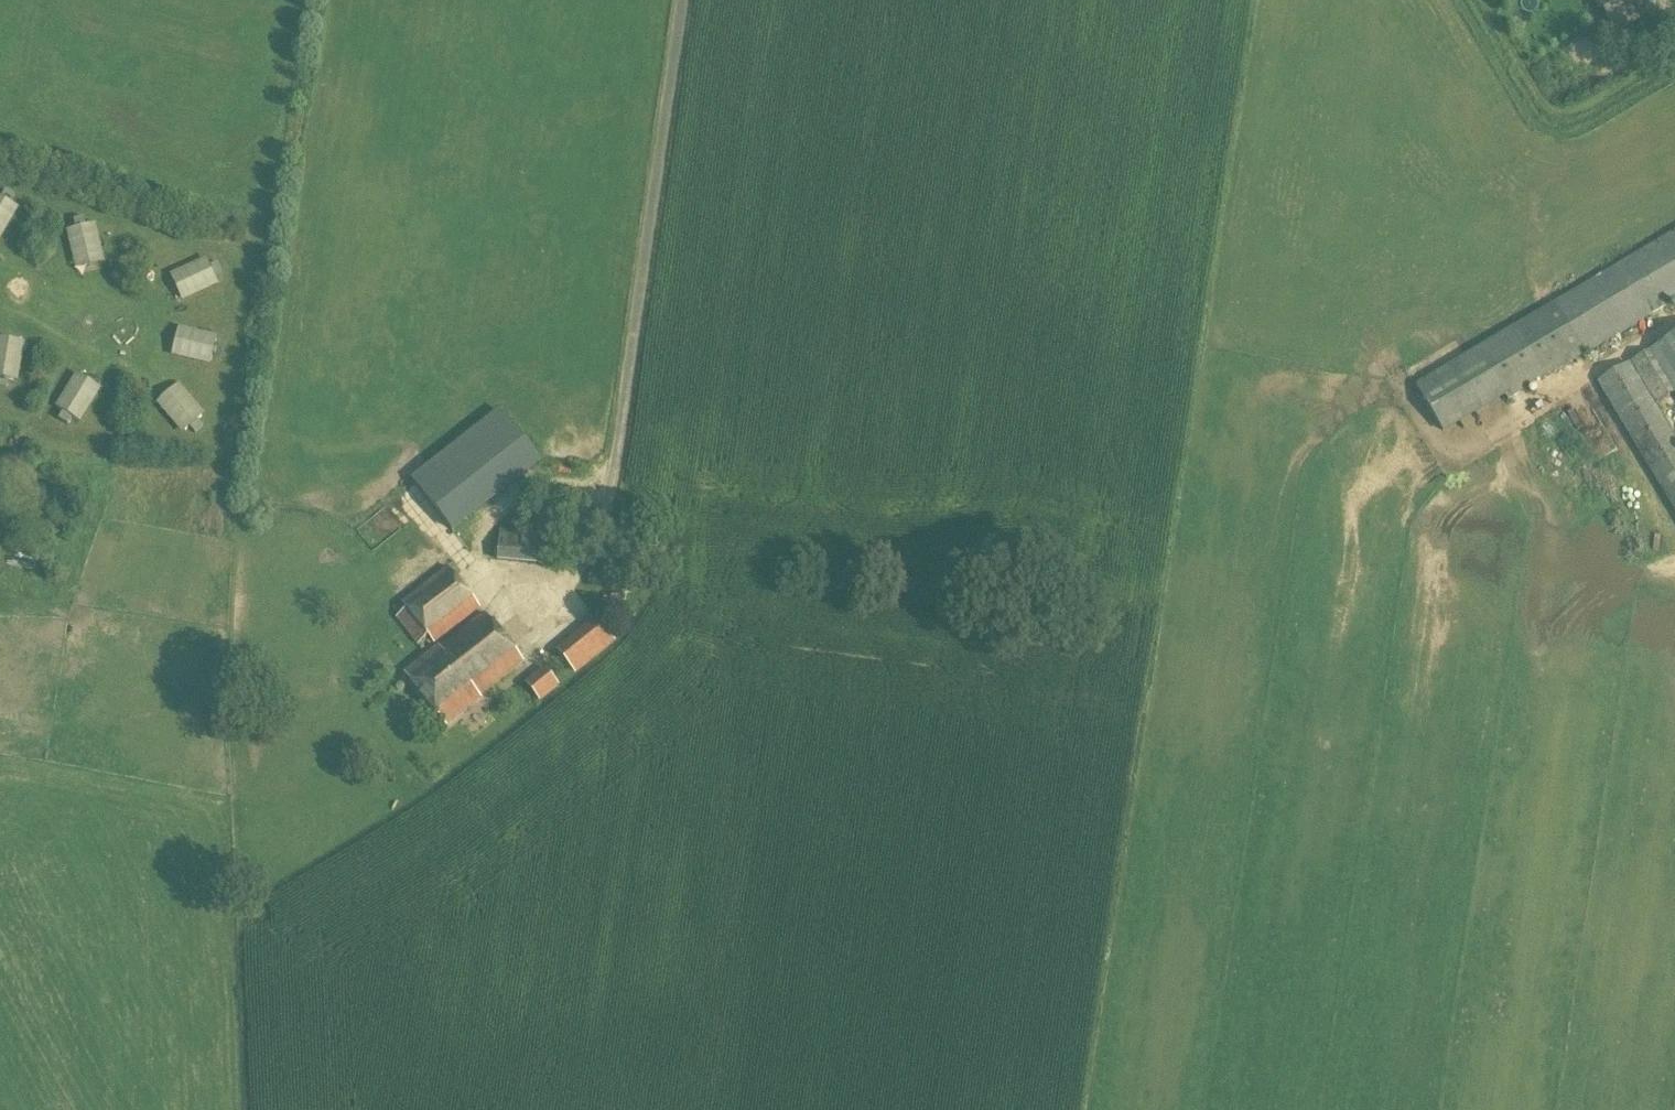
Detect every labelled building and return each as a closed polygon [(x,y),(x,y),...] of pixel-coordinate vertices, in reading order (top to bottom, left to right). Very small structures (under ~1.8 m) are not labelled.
[(1612,0),(1593,0),(1599,9),(1611,1),(1612,0)] [(1626,26),(1645,14),(1637,1),(1618,13),(1626,26)] [(1674,303),(1674,232),(1415,386),(1443,434),(1505,397),(1508,401),(1674,303)] [(1631,363),(1656,405),(1674,394),(1674,337),(1631,363)] [(1629,363),(1597,383),(1674,513),(1674,440),(1629,363)] [(1563,406),(1577,418),(1573,423),(1585,434),(1601,416),(1575,393),(1563,406)] [(557,566),(561,528),(515,524),(515,532),(446,525),(443,555),(557,566)] [(434,645),(480,609),(448,567),(402,603),(407,611),(396,619),(417,646),(428,637),(434,645)] [(525,664),(486,615),(440,651),(438,649),(406,674),(448,727),(483,699),(482,698),(525,664)] [(541,701),(558,687),(544,670),(527,684),(541,701)]
